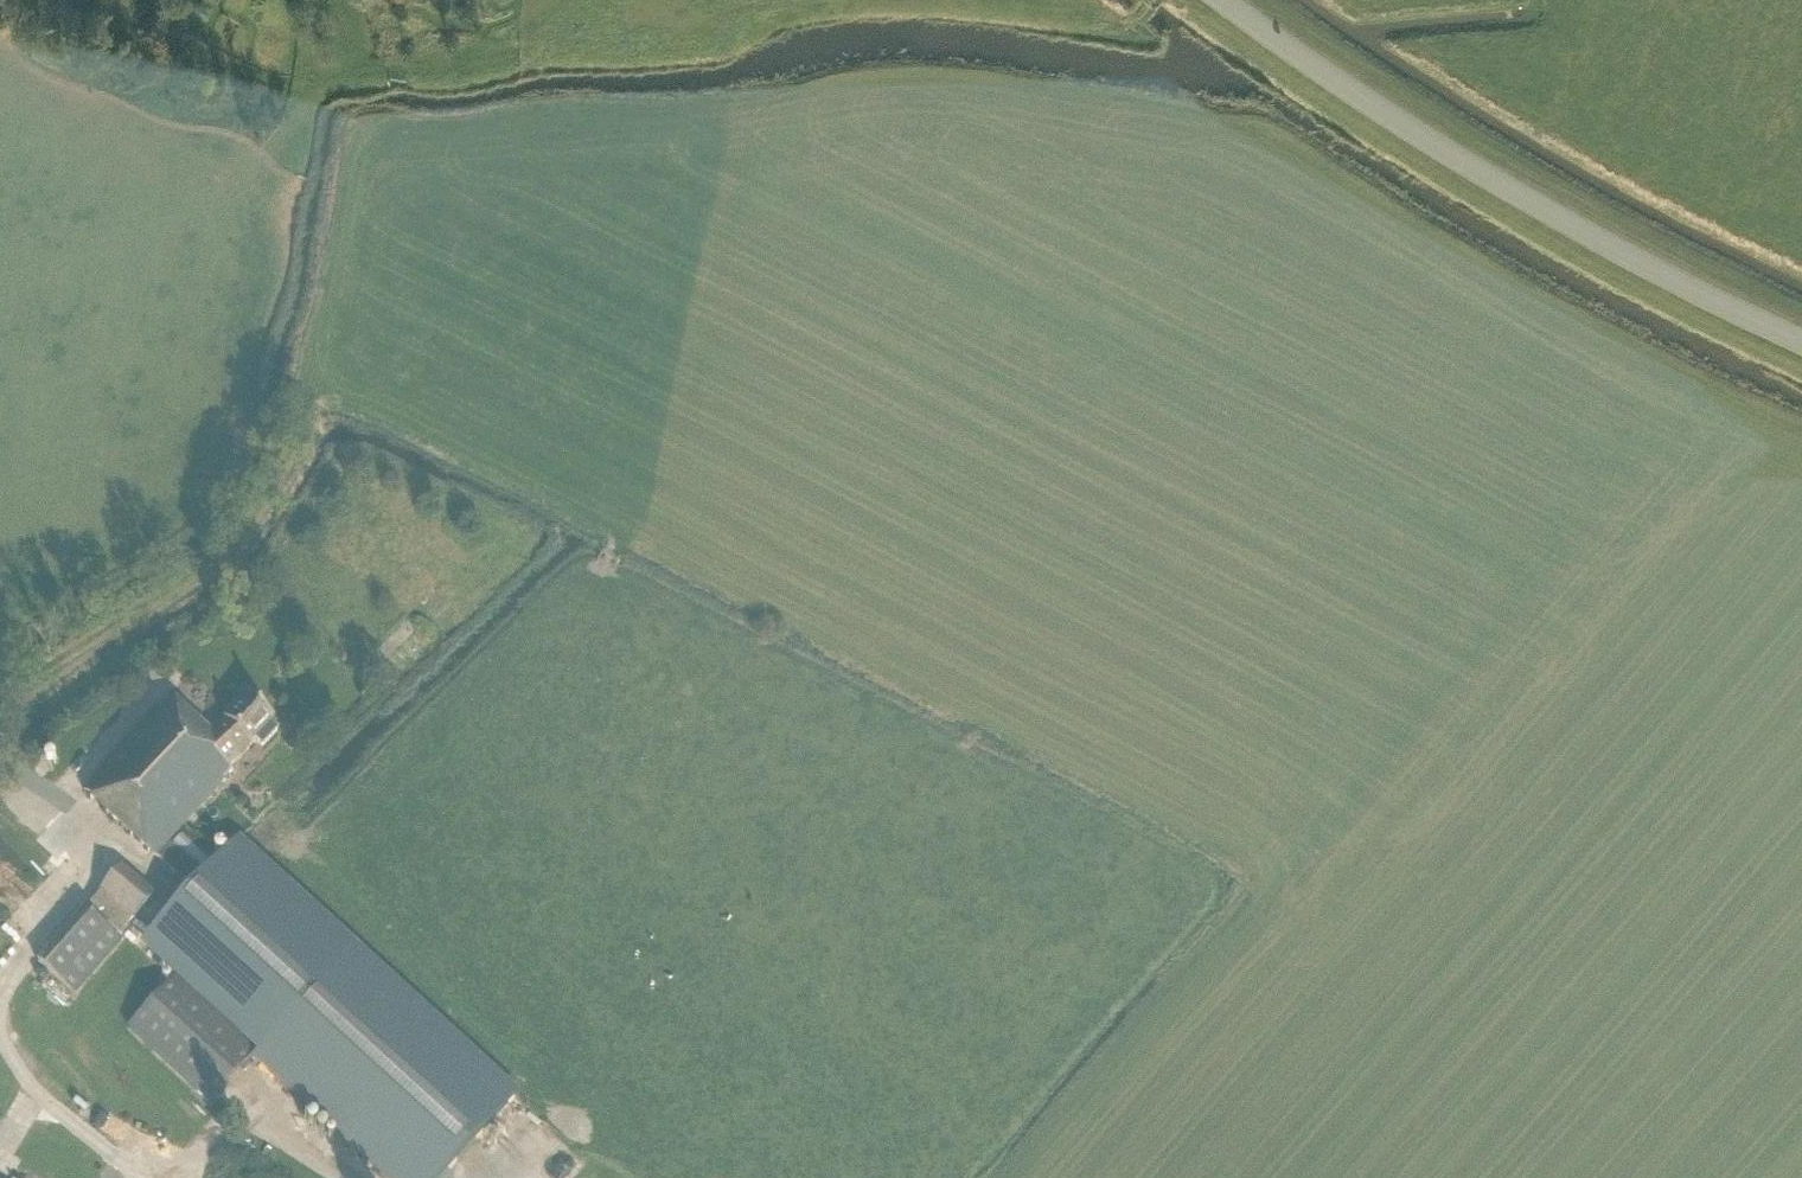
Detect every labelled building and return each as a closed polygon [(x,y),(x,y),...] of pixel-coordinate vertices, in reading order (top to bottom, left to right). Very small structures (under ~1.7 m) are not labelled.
[(228,852),(221,860),(183,825),(233,772),(229,769),(255,742),(261,749),(278,731),(271,724),(274,721),(247,696),(217,729),(202,715),(199,720),(174,697),(85,794),(153,857),(155,855),(193,891),(148,940),(264,1047),(257,1054),(390,1177),(453,1177),(447,1173),(514,1099),(352,950),(344,959),(228,852)] [(88,906),(121,935),(155,895),(122,867),(88,906)] [(75,996),(120,942),(83,910),(38,964),(75,996)] [(257,1054),(175,979),(127,1030),(210,1105),(257,1054)]
